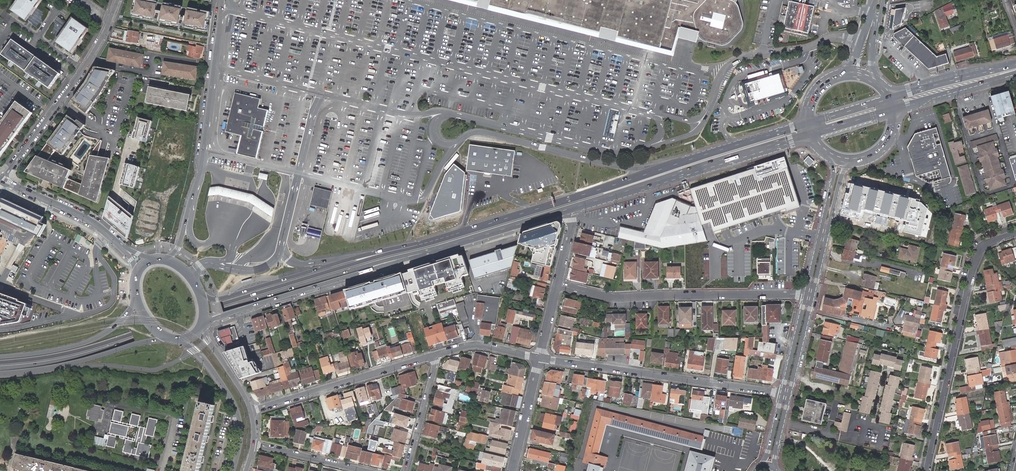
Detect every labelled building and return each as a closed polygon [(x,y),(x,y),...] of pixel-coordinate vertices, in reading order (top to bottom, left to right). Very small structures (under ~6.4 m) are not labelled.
[(13,11),(27,20),(36,7),(37,8),(40,4),(38,3),(41,0),(21,0),(13,11)] [(134,4),(135,4),(134,10),(133,9),(132,16),(140,18),(141,17),(144,17),(144,18),(153,20),(157,2),(148,0),(148,1),(144,1),(144,0),(135,0),(134,4)] [(473,3),(474,5),(475,4),(481,5),(488,7),(489,9),(490,8),(594,34),(596,36),(597,34),(607,37),(616,39),(617,41),(619,40),(658,49),(658,48),(659,48),(659,47),(659,46),(672,49),(676,35),(688,38),(696,40),(697,37),(698,39),(699,40),(700,41),(701,41),(716,45),(720,46),(722,47),(725,46),(741,30),(741,28),(742,26),(736,5),(736,4),(737,0),(460,0),(473,3)] [(815,6),(790,1),(789,7),(784,6),(781,24),(786,25),(785,28),(810,33),(815,6)] [(953,4),(952,2),(937,11),(943,29),(950,26),(947,15),(957,12),(957,9),(955,2),(953,3),(953,4)] [(181,7),(164,3),(160,22),(165,23),(165,22),(172,23),(172,24),(177,26),(181,7)] [(199,10),(187,8),(183,27),(193,29),(193,27),(197,28),(196,30),(207,32),(210,13),(202,11),(201,12),(198,12),(199,10)] [(902,24),(906,9),(896,10),(893,29),(902,24)] [(920,18),(915,20),(916,21),(914,22),(916,27),(923,24),(921,19),(920,18)] [(88,29),(75,19),(70,25),(69,24),(66,29),(67,30),(58,43),(72,52),(81,39),(82,40),(85,36),(83,35),(88,29)] [(963,28),(961,24),(951,28),(952,32),(963,28)] [(938,56),(906,28),(895,34),(894,37),(930,69),(950,63),(947,54),(938,56)] [(989,37),(990,40),(1010,34),(1011,36),(1013,35),(1011,30),(989,37)] [(139,33),(128,31),(126,42),(136,44),(139,33)] [(1010,34),(990,40),(993,50),(998,49),(1012,45),(1011,44),(1015,43),(1013,35),(1011,36),(1010,34)] [(154,43),(162,45),(164,37),(155,36),(154,43)] [(60,74),(11,40),(1,54),(49,89),(60,74)] [(147,42),(145,49),(157,52),(161,52),(162,45),(154,43),(147,42)] [(958,61),(976,55),(979,54),(975,42),(970,44),(971,47),(955,52),(958,61)] [(191,47),(190,53),(189,56),(200,58),(201,55),(202,55),(203,48),(196,47),(191,47)] [(143,55),(110,49),(107,61),(141,68),(143,55)] [(197,68),(164,62),(162,75),(195,80),(197,68)] [(115,70),(95,67),(85,83),(73,100),(81,106),(79,108),(87,113),(100,94),(115,70)] [(783,73),(787,85),(793,83),(791,77),(797,76),(795,69),(783,73)] [(787,86),(787,85),(783,73),(781,72),(776,74),(775,76),(770,78),(769,77),(760,79),(760,80),(760,81),(747,85),(748,87),(745,88),(745,90),(743,94),(747,96),(745,101),(746,104),(747,104),(753,103),(756,102),(757,103),(787,93),(786,88),(787,88),(787,86)] [(190,95),(148,87),(146,103),(187,110),(190,95)] [(1015,114),(1010,91),(992,96),(998,119),(1015,114)] [(234,93),(225,132),(241,136),(237,154),(255,158),(267,110),(258,108),(260,99),(234,93)] [(32,114),(16,103),(1,124),(2,125),(0,128),(0,158),(32,114)] [(988,110),(963,118),(966,130),(968,129),(970,136),(974,134),(972,128),(977,127),(979,133),(983,132),(981,125),(985,124),(987,130),(992,129),(990,123),(991,122),(988,110)] [(950,113),(943,115),(945,124),(953,121),(950,113)] [(76,121),(68,116),(28,172),(98,202),(109,158),(97,157),(102,140),(100,139),(92,152),(83,184),(69,178),(72,170),(49,161),(57,150),(64,154),(85,124),(78,119),(76,121)] [(152,122),(138,118),(133,139),(146,143),(152,122)] [(907,150),(910,163),(911,163),(916,176),(930,183),(951,176),(936,128),(915,134),(907,148),(908,150),(907,150)] [(995,151),(995,150),(992,141),(998,140),(997,135),(970,143),(972,148),(977,146),(980,153),(982,160),(991,190),(1006,185),(1003,178),(1001,171),(995,151)] [(952,143),(949,143),(951,151),(952,151),(956,164),(966,161),(965,157),(959,158),(958,153),(962,151),(961,148),(963,148),(961,142),(953,144),(952,143)] [(482,174),(509,177),(512,177),(512,173),(515,151),(470,146),(467,172),(477,173),(482,174)] [(814,162),(808,156),(804,161),(811,166),(814,162)] [(780,216),(800,210),(785,160),(756,169),(757,171),(691,190),(696,207),(702,224),(710,222),(713,233),(725,229),(775,214),(779,213),(780,216)] [(140,168),(126,164),(120,185),(134,189),(140,168)] [(465,174),(454,165),(445,176),(431,215),(434,219),(460,210),(465,174)] [(967,166),(959,168),(967,195),(975,192),(972,181),(971,181),(969,176),(970,176),(967,166)] [(890,181),(888,194),(904,196),(906,183),(890,181)] [(849,185),(842,215),(858,219),(859,216),(862,217),(864,212),(904,222),(902,232),(926,238),(933,213),(921,203),(849,185)] [(315,187),(311,203),(328,207),(332,191),(315,187)] [(230,202),(250,207),(261,213),(271,220),(273,212),(263,205),(251,198),(232,193),(218,190),(210,190),(208,199),(214,198),(230,202)] [(133,216),(110,197),(103,219),(127,239),(133,216)] [(707,241),(702,224),(696,207),(691,207),(673,198),(656,204),(644,233),(621,227),(618,238),(663,248),(707,241)] [(28,231),(37,212),(13,200),(10,200),(7,199),(4,200),(1,200),(0,202),(0,218),(28,231)] [(997,207),(995,202),(991,203),(993,208),(984,211),(988,222),(996,220),(995,214),(998,213),(997,207)] [(997,207),(998,213),(1002,212),(1004,217),(1013,214),(1009,203),(997,207)] [(954,214),(951,228),(962,231),(962,227),(960,226),(962,216),(954,214)] [(558,223),(522,235),(520,244),(529,246),(530,247),(531,249),(532,251),(533,252),(535,253),(532,262),(551,267),(561,226),(561,224),(560,224),(559,223),(558,223)] [(308,235),(320,238),(322,231),(310,228),(308,235)] [(962,231),(951,228),(947,244),(956,245),(958,234),(961,234),(962,231)] [(580,243),(590,245),(592,246),(595,247),(596,244),(592,244),(594,236),(583,233),(580,243)] [(847,239),(845,249),(855,252),(857,241),(847,239)] [(580,243),(576,242),(573,253),(590,257),(592,246),(590,245),(580,243)] [(908,251),(901,249),(898,258),(915,263),(919,248),(909,245),(908,251)] [(470,260),(476,278),(511,268),(516,246),(470,260)] [(855,252),(845,249),(843,254),(842,259),(852,262),(852,260),(858,261),(860,254),(866,256),(867,254),(855,252)] [(1002,253),(1004,257),(1000,259),(1003,267),(1015,262),(1012,250),(1002,253)] [(611,262),(619,264),(621,254),(613,252),(611,262)] [(947,268),(953,269),(956,256),(944,253),(941,266),(947,268)] [(464,256),(403,276),(409,295),(417,290),(419,291),(422,300),(437,295),(434,287),(436,285),(444,282),(447,283),(449,291),(465,287),(462,278),(463,276),(469,274),(464,256)] [(576,258),(573,268),(587,272),(587,270),(583,269),(586,260),(576,258)] [(758,263),(758,275),(771,275),(770,263),(770,259),(759,259),(759,263),(758,263)] [(515,262),(511,277),(518,279),(520,272),(517,271),(520,263),(515,262)] [(659,262),(646,262),(646,278),(659,278),(659,262)] [(635,263),(625,263),(625,278),(635,278),(635,263)] [(607,264),(605,277),(615,279),(618,266),(607,264)] [(543,266),(540,279),(547,281),(550,268),(543,266)] [(950,282),(952,273),(947,272),(947,268),(941,266),(938,280),(950,282)] [(682,267),(669,267),(669,278),(682,278),(682,267)] [(899,276),(899,277),(904,278),(906,274),(906,272),(888,268),(888,269),(880,267),(879,271),(887,273),(899,276)] [(587,273),(573,270),(571,279),(584,282),(587,273)] [(992,285),(992,288),(1001,287),(1001,283),(998,283),(996,274),(993,275),(992,270),(983,272),(986,286),(992,285)] [(402,273),(344,290),(350,309),(354,307),(355,308),(409,295),(402,273)] [(895,277),(879,273),(878,278),(893,282),(895,277)] [(875,277),(864,274),(861,286),(872,289),(877,290),(878,283),(874,282),(875,277)] [(546,284),(533,280),(532,285),(529,295),(543,298),(545,288),(546,284)] [(843,314),(844,312),(847,297),(853,299),(859,300),(860,296),(861,296),(862,291),(862,290),(859,290),(845,287),(843,296),(834,301),(825,299),(822,311),(840,315),(843,314)] [(993,292),(987,293),(989,303),(1001,301),(999,292),(1002,292),(1001,287),(992,288),(993,292)] [(853,299),(850,312),(860,314),(859,316),(872,318),(875,304),(876,300),(879,301),(880,296),(880,293),(873,292),(873,293),(862,290),(862,291),(861,296),(860,296),(859,300),(853,299)] [(936,305),(947,308),(948,304),(945,303),(947,291),(939,290),(936,305)] [(348,303),(345,291),(330,296),(335,310),(349,305),(348,303)] [(2,325),(21,321),(21,320),(22,320),(22,319),(28,303),(0,294),(0,324),(2,325)] [(493,334),(496,323),(500,298),(478,295),(475,318),(483,319),(485,319),(485,322),(483,322),(482,322),(480,335),(490,336),(491,334),(493,334)] [(328,296),(314,301),(319,316),(325,314),(325,312),(324,310),(327,309),(328,311),(329,311),(329,310),(332,309),(328,296)] [(577,305),(581,306),(582,302),(566,298),(563,311),(575,314),(576,309),(577,305)] [(454,300),(437,305),(440,314),(457,309),(454,300)] [(462,321),(468,319),(463,306),(465,305),(464,302),(456,304),(462,321)] [(946,312),(947,308),(936,305),(932,321),(940,323),(943,311),(946,312)] [(692,316),(692,307),(681,307),(681,320),(682,320),(682,324),(687,324),(687,320),(692,320),(692,316)] [(780,307),(762,307),(762,325),(762,338),(763,338),(763,343),(759,342),(758,352),(776,354),(778,345),(769,344),(768,326),(767,326),(767,323),(780,323),(780,307)] [(292,308),(283,311),(288,329),(292,328),(289,319),(291,319),(295,318),(292,308)] [(670,308),(659,308),(659,325),(670,325),(670,308)] [(702,332),(713,331),(713,324),(713,308),(703,308),(702,324),(702,332)] [(757,308),(745,308),(745,322),(757,322),(757,308)] [(514,310),(511,323),(515,324),(517,316),(519,317),(532,320),(533,315),(514,310)] [(901,329),(900,334),(904,335),(913,337),(914,337),(921,311),(916,310),(915,317),(907,315),(904,330),(901,329)] [(736,312),(723,312),(724,326),(735,326),(736,312)] [(976,328),(976,331),(988,329),(985,314),(975,316),(977,328),(976,328)] [(271,317),(267,318),(268,320),(266,321),(266,323),(269,323),(271,328),(281,325),(278,315),(271,317)] [(570,321),(574,322),(575,322),(576,319),(562,315),(559,326),(570,328),(571,326),(569,326),(570,321)] [(613,315),(613,325),(625,324),(626,315),(613,315)] [(647,315),(637,315),(637,328),(647,328),(647,315)] [(264,316),(252,320),(257,338),(259,337),(258,334),(268,331),(264,316)] [(494,337),(503,339),(505,329),(505,325),(500,324),(501,320),(499,319),(494,337)] [(836,325),(825,322),(822,334),(833,337),(834,333),(836,325)] [(442,323),(424,328),(429,346),(447,340),(444,329),(442,323)] [(444,329),(447,340),(462,335),(458,325),(444,329)] [(514,326),(510,343),(516,344),(516,341),(529,344),(530,339),(533,340),(534,335),(531,334),(531,333),(530,333),(531,331),(519,328),(519,327),(514,326)] [(226,343),(228,348),(239,345),(239,343),(235,327),(219,331),(218,334),(219,336),(225,344),(226,343)] [(362,328),(357,329),(357,330),(360,340),(361,343),(362,346),(367,344),(365,338),(371,336),(369,328),(362,330),(362,328)] [(629,337),(634,337),(634,331),(633,331),(633,328),(629,328),(629,331),(625,331),(625,335),(629,335),(629,337)] [(571,332),(559,329),(554,348),(555,352),(569,353),(572,335),(577,336),(578,333),(571,332)] [(988,329),(976,331),(977,335),(979,335),(981,347),(982,351),(995,349),(994,345),(994,344),(991,345),(988,329)] [(927,344),(932,345),(933,342),(939,343),(941,333),(929,331),(927,344)] [(293,348),(300,346),(303,345),(302,342),(297,343),(293,333),(289,334),(293,348)] [(400,346),(403,355),(413,352),(410,344),(415,343),(412,333),(407,334),(409,341),(410,343),(400,346)] [(815,367),(821,369),(823,363),(826,363),(832,338),(822,335),(815,367)] [(625,338),(601,338),(601,339),(597,355),(606,358),(605,354),(615,355),(615,354),(630,354),(631,348),(631,346),(631,344),(615,344),(615,342),(624,343),(625,338)] [(707,346),(714,347),(716,338),(713,338),(709,338),(707,346)] [(728,338),(724,338),(723,345),(727,345),(737,347),(738,338),(728,338)] [(269,349),(261,352),(263,357),(275,353),(271,339),(267,340),(269,349)] [(645,342),(632,340),(631,344),(631,346),(631,348),(644,350),(645,342)] [(838,373),(849,376),(857,343),(847,341),(846,341),(838,373)] [(594,345),(577,343),(575,354),(593,356),(594,345)] [(932,349),(932,345),(927,344),(924,352),(919,351),(918,355),(923,357),(935,359),(937,350),(932,349)] [(390,358),(403,355),(400,346),(388,350),(390,358)] [(245,347),(224,355),(241,381),(262,373),(253,359),(249,360),(245,347)] [(388,356),(385,347),(377,350),(377,351),(380,359),(388,356)] [(287,358),(295,356),(293,351),(293,349),(280,353),(282,359),(287,358)] [(662,365),(662,366),(665,367),(675,368),(676,360),(666,359),(667,350),(665,349),(664,355),(662,365)] [(1000,353),(1002,367),(1003,367),(1011,365),(1015,364),(1015,350),(1000,353)] [(694,354),(695,351),(690,351),(690,355),(688,367),(692,368),(692,369),(702,371),(705,357),(704,357),(694,355),(694,354)] [(348,355),(353,370),(359,368),(359,367),(365,365),(361,354),(355,356),(355,353),(348,355)] [(651,363),(662,365),(664,355),(652,353),(651,363)] [(880,356),(873,354),(871,364),(878,365),(878,364),(893,367),(893,369),(900,371),(902,361),(895,359),(896,358),(880,354),(880,356)] [(475,356),(473,364),(474,365),(472,369),(481,372),(482,370),(483,367),(485,367),(486,364),(487,359),(484,358),(485,357),(483,357),(483,358),(475,356)] [(735,363),(733,376),(742,377),(744,367),(746,358),(736,356),(735,363)] [(320,359),(323,371),(331,369),(328,357),(320,359)] [(471,360),(462,357),(458,370),(468,372),(471,360)] [(973,372),(979,371),(977,358),(965,361),(967,370),(973,369),(973,372)] [(718,359),(715,373),(726,374),(728,361),(718,359)] [(453,384),(459,363),(449,360),(447,370),(449,371),(451,371),(451,373),(449,373),(447,378),(452,380),(451,383),(453,384)] [(334,365),(337,374),(350,370),(347,361),(334,365)] [(287,375),(291,387),(296,385),(298,384),(297,381),(300,381),(297,373),(296,372),(292,373),(288,362),(283,364),(284,367),(286,375),(287,375)] [(513,375),(523,378),(525,368),(524,365),(512,362),(509,374),(510,375),(513,375)] [(1001,367),(1001,368),(1002,371),(1007,370),(1009,379),(1015,378),(1015,368),(1012,368),(1011,365),(1003,367),(1002,367),(1001,367)] [(771,382),(773,370),(767,369),(768,367),(763,366),(762,370),(761,370),(761,371),(762,371),(761,380),(771,382)] [(286,375),(284,367),(278,369),(281,380),(269,383),(270,385),(288,380),(286,375)] [(304,384),(320,379),(318,370),(312,371),(310,367),(300,370),(304,384)] [(849,376),(838,373),(821,369),(815,367),(812,378),(847,386),(849,376)] [(921,367),(918,382),(929,385),(930,381),(927,380),(930,369),(921,367)] [(748,378),(760,380),(761,368),(758,368),(758,371),(749,370),(748,378)] [(880,373),(870,370),(864,397),(862,396),(858,412),(868,414),(872,398),(873,399),(880,373)] [(548,373),(545,382),(556,383),(560,384),(562,373),(551,371),(548,373)] [(966,393),(974,391),(973,386),(982,384),(979,371),(973,372),(974,376),(968,377),(970,387),(965,388),(966,393)] [(400,393),(405,395),(403,389),(417,385),(416,382),(414,378),(416,377),(414,372),(399,377),(402,386),(398,387),(400,393)] [(520,390),(523,378),(513,375),(510,387),(507,386),(504,385),(503,392),(517,395),(519,390),(520,390)] [(573,384),(572,384),(572,386),(571,390),(575,390),(576,385),(582,386),(582,385),(583,377),(583,376),(574,375),(573,384)] [(899,377),(889,375),(887,385),(885,385),(879,411),(881,412),(878,422),(888,424),(890,413),(888,413),(894,387),(896,388),(899,377)] [(251,382),(254,390),(265,387),(264,382),(267,381),(266,378),(263,379),(263,378),(251,382)] [(290,387),(288,380),(270,385),(265,387),(254,390),(258,397),(283,389),(290,387)] [(462,382),(455,380),(454,383),(453,388),(455,389),(460,390),(462,382)] [(601,392),(602,382),(592,380),(591,393),(595,394),(595,391),(601,392)] [(542,394),(543,394),(545,395),(550,396),(553,397),(554,397),(556,398),(557,398),(558,392),(554,391),(556,383),(545,382),(542,394)] [(620,383),(610,382),(609,391),(609,393),(617,394),(617,392),(618,389),(619,389),(620,383)] [(929,385),(918,382),(914,397),(923,400),(926,388),(928,388),(929,385)] [(377,384),(366,387),(369,397),(372,396),(373,399),(375,398),(375,396),(380,395),(377,384)] [(480,385),(476,384),(474,390),(473,389),(467,388),(465,392),(478,395),(479,390),(479,389),(480,387),(480,385)] [(651,398),(652,386),(643,384),(641,397),(651,398)] [(451,388),(439,385),(434,404),(442,406),(443,403),(444,399),(446,394),(449,395),(451,388)] [(398,387),(398,386),(391,388),(393,396),(391,396),(392,401),(396,397),(397,396),(400,393),(398,387)] [(651,398),(650,401),(663,403),(665,396),(661,395),(662,387),(652,386),(651,398)] [(363,387),(355,390),(359,403),(367,400),(363,387)] [(443,403),(442,406),(444,406),(452,409),(454,400),(452,399),(455,389),(453,388),(451,388),(449,395),(446,394),(444,399),(448,400),(447,403),(443,403)] [(491,391),(483,389),(483,391),(479,390),(478,395),(477,396),(481,397),(480,401),(485,402),(486,398),(489,399),(491,391)] [(674,403),(684,404),(685,392),(679,391),(677,389),(676,390),(670,390),(669,399),(675,399),(674,403)] [(353,391),(343,394),(345,399),(342,400),(348,421),(358,418),(353,401),(356,401),(353,391)] [(701,414),(707,415),(710,398),(703,397),(704,393),(692,391),(690,409),(701,411),(701,414)] [(997,408),(1009,406),(1008,402),(1006,402),(1004,391),(994,393),(997,408)] [(516,407),(519,396),(517,395),(503,392),(502,392),(502,394),(504,394),(507,395),(505,405),(516,407)] [(543,394),(541,407),(542,407),(553,410),(557,411),(558,403),(562,403),(563,399),(557,398),(556,398),(554,397),(553,397),(550,396),(545,395),(543,394)] [(634,404),(637,404),(638,397),(632,396),(623,395),(622,403),(622,404),(630,406),(631,401),(632,401),(634,402),(634,404)] [(341,409),(340,405),(338,399),(337,396),(326,399),(329,409),(338,407),(339,410),(341,409)] [(726,399),(726,397),(716,396),(715,405),(725,406),(726,399)] [(396,397),(392,401),(383,410),(389,412),(392,413),(394,407),(411,411),(412,408),(414,409),(415,403),(396,397)] [(730,399),(726,399),(725,406),(724,410),(728,411),(729,411),(729,407),(732,407),(732,409),(741,410),(742,405),(746,406),(746,405),(750,405),(751,400),(730,397),(730,399)] [(957,415),(969,413),(966,398),(956,400),(958,412),(956,412),(957,415)] [(801,420),(821,424),(825,404),(806,399),(801,420)] [(185,470),(199,470),(215,405),(201,402),(185,470)] [(852,403),(845,402),(844,408),(851,410),(852,403)] [(91,404),(89,420),(102,422),(104,410),(103,410),(103,406),(91,404)] [(289,410),(293,423),(296,422),(297,427),(305,427),(305,425),(309,424),(307,418),(303,419),(303,418),(304,418),(301,406),(289,410)] [(997,408),(1000,423),(1001,427),(1010,426),(1009,421),(1012,421),(1009,406),(997,408)] [(115,407),(106,444),(115,446),(118,436),(125,438),(122,450),(148,456),(151,443),(145,442),(147,433),(153,435),(158,418),(149,415),(146,426),(138,425),(141,414),(132,411),(129,422),(121,420),(124,409),(115,407)] [(912,407),(909,420),(915,421),(916,418),(921,419),(924,410),(912,407)] [(501,421),(492,419),(492,422),(500,424),(502,424),(503,424),(511,426),(515,411),(504,408),(503,412),(505,412),(503,421),(501,421)] [(442,423),(445,414),(445,413),(432,409),(429,419),(442,423)] [(591,465),(603,468),(605,468),(608,458),(598,456),(607,424),(701,449),(704,438),(599,409),(595,421),(584,463),(588,464),(591,465)] [(850,414),(843,412),(841,423),(840,427),(840,430),(846,432),(850,414)] [(411,418),(395,413),(392,424),(408,429),(411,418)] [(969,413),(957,415),(958,419),(960,419),(960,420),(956,421),(955,422),(956,426),(957,427),(961,426),(962,430),(972,429),(969,413)] [(559,418),(547,415),(546,416),(541,414),(540,421),(545,422),(544,427),(554,429),(556,420),(559,420),(559,418)] [(468,418),(460,416),(459,422),(460,422),(467,424),(468,418)] [(740,418),(738,427),(755,431),(756,421),(740,418)] [(909,420),(907,432),(906,433),(918,435),(920,426),(914,425),(915,421),(909,420)] [(268,431),(268,436),(284,437),(284,422),(272,421),(271,431),(268,431)] [(575,432),(578,422),(573,421),(570,430),(575,432)] [(988,421),(980,422),(982,431),(990,429),(990,428),(994,428),(992,421),(988,421)] [(489,436),(508,440),(510,430),(501,428),(501,431),(498,431),(500,424),(492,422),(491,422),(490,427),(492,427),(492,430),(490,430),(489,436)] [(436,430),(437,426),(428,423),(425,435),(434,437),(436,430)] [(303,445),(306,431),(297,429),(294,443),(303,445)] [(395,429),(392,441),(395,442),(405,444),(408,432),(395,429)] [(554,435),(534,431),(532,440),(552,444),(554,435)] [(468,433),(464,447),(473,450),(474,445),(476,445),(475,445),(476,441),(484,443),(486,435),(479,433),(479,434),(468,432),(468,433)] [(982,449),(983,450),(986,450),(992,449),(991,445),(997,444),(995,434),(984,437),(986,448),(982,449)] [(336,436),(334,436),(332,441),(332,443),(333,443),(331,453),(344,456),(347,444),(344,443),(343,445),(335,443),(335,441),(336,436)] [(311,449),(329,453),(332,443),(332,441),(325,440),(324,442),(313,439),(311,449)] [(378,441),(371,440),(369,449),(375,451),(378,441)] [(486,447),(485,452),(489,453),(494,455),(495,452),(505,454),(507,444),(492,441),(491,448),(486,447)] [(401,457),(405,444),(395,442),(394,446),(396,447),(394,452),(384,450),(383,453),(394,456),(394,455),(401,457)] [(953,452),(954,456),(958,455),(956,442),(946,444),(948,453),(953,452)] [(901,458),(912,461),(913,457),(910,456),(913,445),(904,443),(901,458)] [(360,456),(362,448),(349,445),(346,457),(356,460),(358,455),(360,456)] [(360,456),(359,460),(378,465),(380,456),(364,451),(365,448),(362,448),(360,456)] [(529,449),(527,458),(533,459),(538,460),(548,463),(550,454),(529,449)] [(986,450),(983,450),(983,452),(987,452),(989,463),(1001,460),(999,451),(993,452),(992,449),(986,450)] [(690,450),(684,470),(711,470),(715,457),(690,450)] [(17,453),(14,468),(29,470),(93,470),(17,453)] [(567,463),(569,455),(562,454),(560,461),(567,463)] [(399,462),(400,459),(386,455),(383,467),(387,468),(388,465),(389,465),(390,462),(389,462),(390,458),(393,459),(393,460),(399,462)] [(955,459),(949,460),(951,470),(960,469),(958,455),(954,456),(955,459)] [(266,470),(278,470),(272,470),(274,464),(271,463),(273,459),(260,456),(257,469),(266,470)] [(484,458),(483,463),(501,468),(502,463),(484,458)] [(912,461),(901,458),(898,470),(907,470),(909,464),(911,464),(912,461)] [(533,459),(532,463),(537,464),(540,465),(546,466),(546,467),(552,469),(553,464),(548,463),(538,460),(533,459)] [(434,466),(435,464),(430,463),(429,465),(420,463),(417,470),(433,470),(434,466)] [(454,467),(439,463),(438,467),(434,466),(433,470),(453,470),(454,467)]
